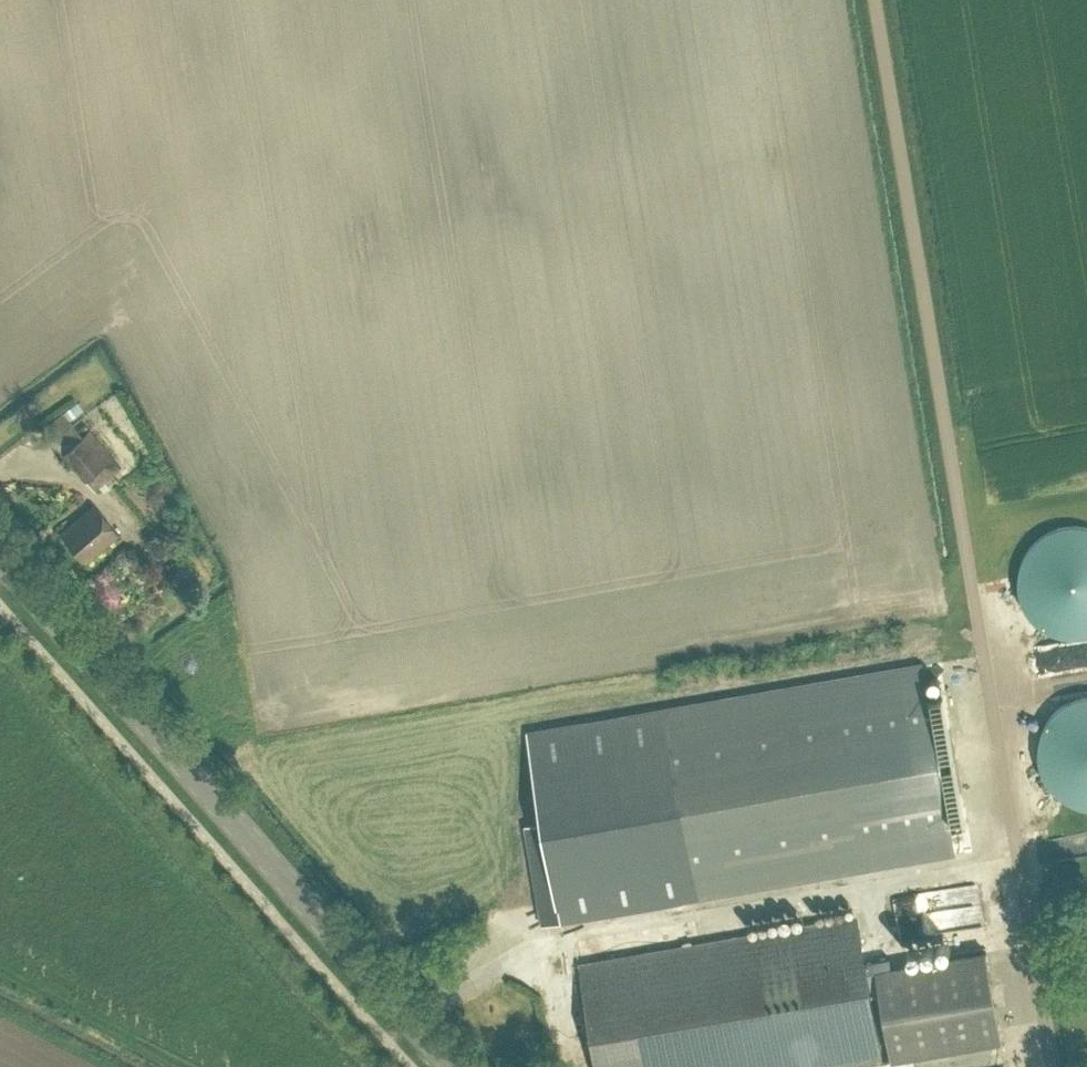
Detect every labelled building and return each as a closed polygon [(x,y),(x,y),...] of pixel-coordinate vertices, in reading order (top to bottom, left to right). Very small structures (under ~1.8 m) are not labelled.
[(73,422),(64,412),(43,430),(61,452),(62,452),(93,489),(119,468),(120,465),(90,428),(79,418),(73,422)] [(85,563),(119,534),(94,504),(60,533),(85,563)] [(1030,519),(1005,616),(1086,637),(1086,534),(1030,519)] [(526,825),(538,894),(543,923),(955,851),(944,789),(962,786),(949,709),(931,712),(922,664),(671,707),(529,732),(544,822),(526,825)] [(1024,719),(1063,816),(1086,807),(1086,694),(1024,719)] [(879,1058),(854,915),(583,962),(601,1066),(827,1066),(879,1058)] [(892,1058),(1003,1039),(987,950),(877,970),(892,1058)]
